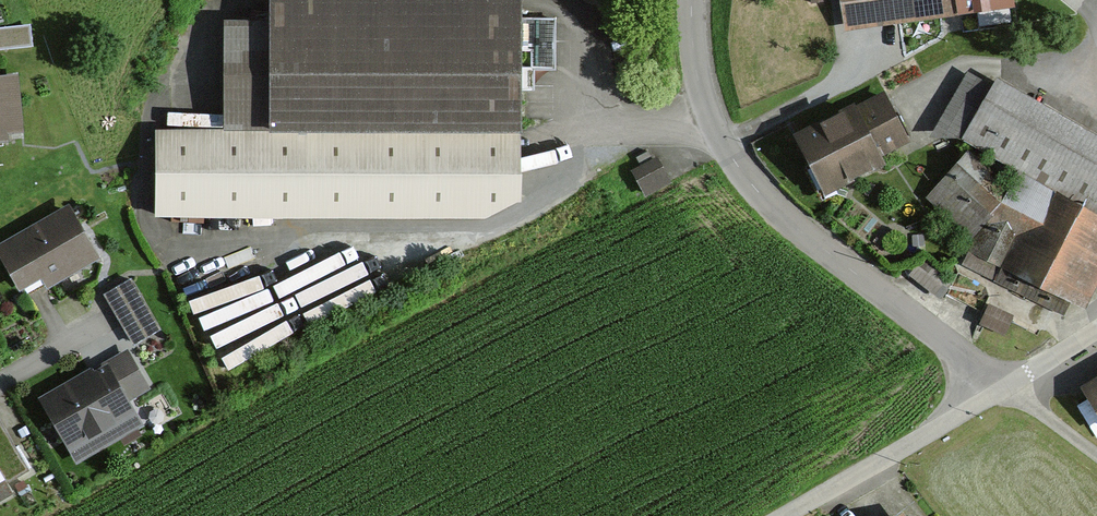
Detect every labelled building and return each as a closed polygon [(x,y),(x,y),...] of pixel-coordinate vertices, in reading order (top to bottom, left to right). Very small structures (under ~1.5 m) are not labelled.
[(162,137),(161,216),(489,219),(522,198),(524,0),(269,0),(269,24),(228,23),(227,137),(162,137)] [(844,30),(1013,8),(1012,0),(840,0),(844,30)] [(0,81),(0,142),(25,139),(17,78),(0,81)] [(1005,191),(967,155),(927,198),(968,236),(999,203),(972,251),(1083,311),(1096,286),(1096,134),(996,79),(963,140),(1017,169),(1005,191)] [(885,88),(790,136),(822,197),(916,150),(885,88)] [(658,163),(636,175),(645,193),(668,181),(658,163)] [(0,247),(0,260),(26,302),(101,257),(69,205),(0,247)] [(160,334),(135,279),(109,291),(135,346),(160,334)] [(995,295),(982,322),(1010,335),(1023,308),(995,295)] [(101,364),(36,409),(80,471),(145,425),(101,364)] [(1080,397),(1096,423),(1096,386),(1080,397)] [(36,493),(0,428),(0,513),(36,493)]
